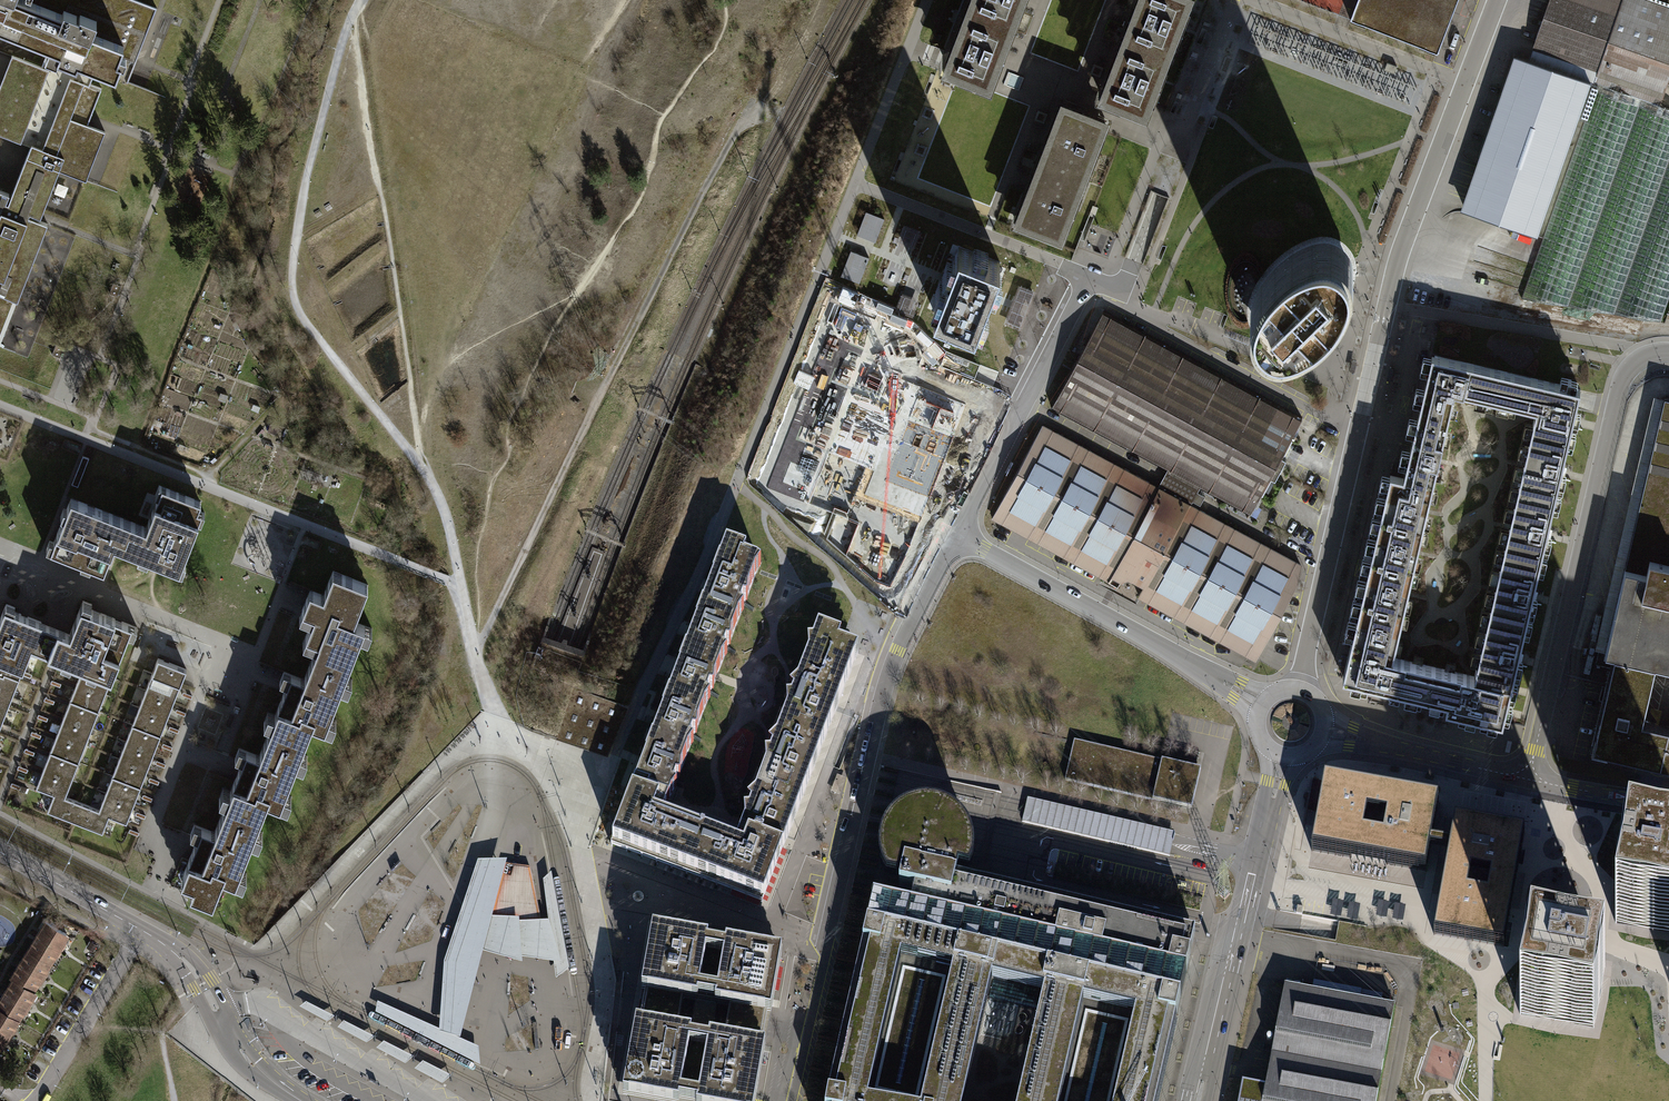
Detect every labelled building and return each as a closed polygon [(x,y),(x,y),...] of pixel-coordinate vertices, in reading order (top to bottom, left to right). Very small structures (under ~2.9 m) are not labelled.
[(48,49),(60,53),(57,61),(76,68),(78,64),(95,71),(128,83),(157,9),(135,0),(0,0),(0,30),(48,49)] [(934,58),(987,80),(997,56),(1020,0),(958,0),(934,58)] [(1128,13),(1108,65),(1096,98),(1149,118),(1193,0),(1134,0),(1128,13)] [(1350,19),(1437,53),(1458,0),(1358,0),(1350,19)] [(1528,60),(1590,82),(1594,83),(1594,81),(1598,83),(1660,104),(1668,79),(1668,7),(1649,0),(1549,0),(1528,60)] [(1417,88),(1257,26),(1254,31),(1250,43),(1410,105),(1414,94),(1417,88)] [(59,169),(86,180),(105,132),(81,123),(85,112),(91,115),(102,88),(90,83),(95,71),(78,64),(76,68),(57,61),(60,53),(48,49),(41,66),(24,59),(0,120),(0,134),(31,145),(27,156),(59,168),(59,169)] [(24,59),(12,55),(0,85),(0,120),(24,59)] [(1528,60),(1515,56),(1477,164),(1483,165),(1466,212),(1536,237),(1590,82),(1528,60)] [(1598,83),(1521,298),(1660,322),(1668,297),(1668,108),(1660,104),(1598,83)] [(1025,183),(1008,225),(1061,246),(1110,122),(1057,101),(1044,134),(1025,183)] [(27,156),(8,203),(6,202),(9,194),(0,190),(0,335),(14,299),(17,300),(47,223),(28,216),(29,213),(40,217),(59,169),(59,168),(27,156)] [(1301,249),(1289,257),(1277,267),(1267,279),(1260,292),(1256,302),(1253,310),(1254,321),(1258,331),(1266,337),(1277,340),(1287,339),(1297,335),(1314,327),(1325,317),(1332,310),(1336,304),(1340,299),(1343,293),(1346,286),(1351,269),(1348,257),(1342,248),(1330,243),(1319,243),(1310,245),(1301,249)] [(1001,261),(961,247),(949,278),(937,310),(976,325),(988,293),(1001,261)] [(121,286),(113,283),(109,293),(117,296),(121,286)] [(1302,418),(1104,311),(1051,408),(1168,471),(1159,487),(1190,504),(1192,501),(1200,505),(1205,496),(1196,492),(1199,487),(1250,515),(1261,494),(1262,495),(1272,478),(1275,480),(1286,459),(1283,457),(1292,439),(1291,439),(1302,418)] [(912,368),(845,347),(848,339),(832,334),(818,378),(901,404),(912,368)] [(64,347),(56,344),(52,354),(60,357),(64,347)] [(1384,499),(1374,540),(1365,582),(1355,623),(1348,654),(1342,678),(1399,691),(1447,702),(1446,706),(1445,709),(1503,723),(1505,711),(1511,689),(1517,659),(1532,597),(1546,535),(1561,472),(1573,421),(1580,389),(1432,355),(1426,379),(1412,441),(1404,476),(1390,473),(1384,499)] [(906,399),(929,404),(932,389),(909,384),(906,399)] [(920,476),(958,489),(987,410),(949,396),(920,476)] [(1665,397),(1605,652),(1614,654),(1592,747),(1668,765),(1668,722),(1668,726),(1642,719),(1655,664),(1668,667),(1668,398),(1665,397)] [(1293,592),(1297,584),(1301,566),(1189,505),(1190,504),(1159,487),(1158,489),(1042,426),(993,517),(1109,580),(1108,581),(1118,586),(1123,576),(1143,587),(1138,596),(1256,659),(1293,592)] [(872,471),(805,449),(807,442),(792,437),(778,479),(860,506),(872,471)] [(83,458),(80,472),(85,473),(89,459),(83,458)] [(875,563),(913,576),(940,499),(872,475),(864,499),(893,510),(875,563)] [(49,541),(46,551),(104,572),(114,546),(183,571),(187,561),(183,560),(198,521),(202,523),(206,513),(198,510),(201,501),(159,486),(156,495),(158,496),(146,527),(71,499),(55,543),(49,541)] [(746,554),(726,546),(610,846),(762,904),(858,653),(838,646),(841,639),(819,631),(740,836),(666,807),(759,566),(744,560),(746,554)] [(194,884),(191,892),(213,901),(222,877),(235,882),(266,800),(280,805),(312,723),(325,728),(364,626),(354,622),(368,584),(343,574),(339,583),(329,580),(323,596),(310,591),(303,610),(314,614),(305,636),(319,641),(304,679),(285,672),(280,683),(286,685),(259,756),(240,749),(236,758),(242,760),(214,832),(195,825),(191,834),(198,837),(182,879),(194,884)] [(56,628),(46,654),(80,667),(109,678),(126,633),(131,635),(135,627),(88,608),(89,603),(80,600),(68,632),(56,628)] [(46,654),(56,628),(11,610),(13,607),(3,603),(0,612),(0,645),(13,651),(14,648),(26,652),(29,647),(46,654)] [(26,652),(14,648),(13,651),(0,645),(0,720),(26,652)] [(177,686),(184,668),(155,657),(149,674),(177,686)] [(102,695),(109,678),(80,667),(73,684),(102,695)] [(171,703),(177,686),(149,674),(142,691),(171,703)] [(96,712),(102,695),(73,684),(67,701),(96,712)] [(164,720),(171,703),(142,691),(135,708),(164,720)] [(89,729),(96,712),(67,701),(60,718),(89,729)] [(157,737),(164,720),(135,708),(129,725),(157,737)] [(82,746),(89,729),(60,718),(53,735),(82,746)] [(201,728),(213,733),(217,724),(205,718),(201,728)] [(151,754),(157,737),(129,725),(122,742),(151,754)] [(76,763),(82,746),(53,735),(47,752),(76,763)] [(1074,740),(1065,780),(1192,810),(1201,770),(1193,768),(1074,740)] [(144,771),(151,754),(122,742),(116,759),(144,771)] [(69,780),(76,763),(47,752),(40,769),(69,780)] [(138,788),(144,771),(116,759),(109,777),(138,788)] [(63,797),(69,780),(40,769),(34,786),(52,792),(63,797)] [(131,805),(138,788),(109,777),(102,794),(131,805)] [(1382,793),(1325,783),(1312,851),(1425,871),(1429,848),(1431,840),(1437,803),(1382,793)] [(45,810),(72,821),(79,803),(63,797),(52,792),(45,810)] [(124,822),(131,805),(102,794),(96,810),(107,814),(124,822)] [(1027,799),(1022,822),(1169,856),(1171,849),(1170,839),(1175,833),(1027,799)] [(72,821),(100,832),(107,814),(96,810),(79,803),(72,821)] [(899,888),(913,891),(910,907),(873,898),(828,1093),(826,1100),(963,1100),(986,1001),(1039,1014),(1018,1100),(1156,1100),(1196,933),(956,877),(958,870),(969,873),(973,863),(974,852),(972,841),(968,831),(962,822),(954,814),(945,809),(934,806),(924,805),(913,807),(903,811),(894,818),(887,826),(882,836),(879,846),(879,857),(881,868),(886,878),(900,881),(899,888)] [(1489,827),(1455,821),(1451,844),(1449,851),(1435,933),(1503,946),(1523,833),(1498,829),(1489,827)] [(1449,851),(1451,844),(1431,840),(1429,848),(1449,851)] [(1628,849),(1622,886),(1615,924),(1668,933),(1668,856),(1628,849)] [(439,1034),(460,1041),(507,862),(478,861),(444,963),(439,1034)] [(542,926),(530,868),(505,864),(490,921),(516,926),(542,926)] [(543,881),(555,980),(569,970),(551,874),(543,881)] [(489,918),(480,952),(522,966),(518,920),(489,918)] [(44,921),(35,935),(55,947),(63,933),(44,921)] [(516,923),(513,958),(561,965),(548,922),(516,923)] [(652,932),(643,986),(623,1096),(652,1100),(755,1100),(782,956),(747,949),(688,939),(675,936),(652,932)] [(35,935),(26,949),(46,961),(55,947),(35,935)] [(26,949),(17,962),(37,975),(46,961),(26,949)] [(1594,1028),(1605,967),(1568,960),(1531,953),(1519,1014),(1594,1028)] [(17,962),(9,976),(11,978),(29,989),(37,975),(17,962)] [(2,992),(23,1005),(31,991),(29,989),(11,978),(2,992)] [(1285,985),(1266,1086),(1242,1082),(1239,1100),(1376,1100),(1395,1006),(1358,999),(1360,990),(1313,982),(1312,990),(1285,985)] [(14,1018),(23,1005),(2,992),(0,996),(0,1010),(14,1018)] [(306,1003),(299,1008),(327,1023),(334,1018),(306,1003)] [(375,1014),(480,1067),(479,1048),(377,1003),(375,1014)] [(5,1032),(14,1018),(0,1010),(0,1029),(5,1032)] [(343,1022),(337,1029),(366,1044),(375,1038),(343,1022)] [(383,1042),(376,1050),(405,1065),(414,1057),(383,1042)] [(423,1062),(414,1070),(442,1085),(451,1077),(423,1062)]
